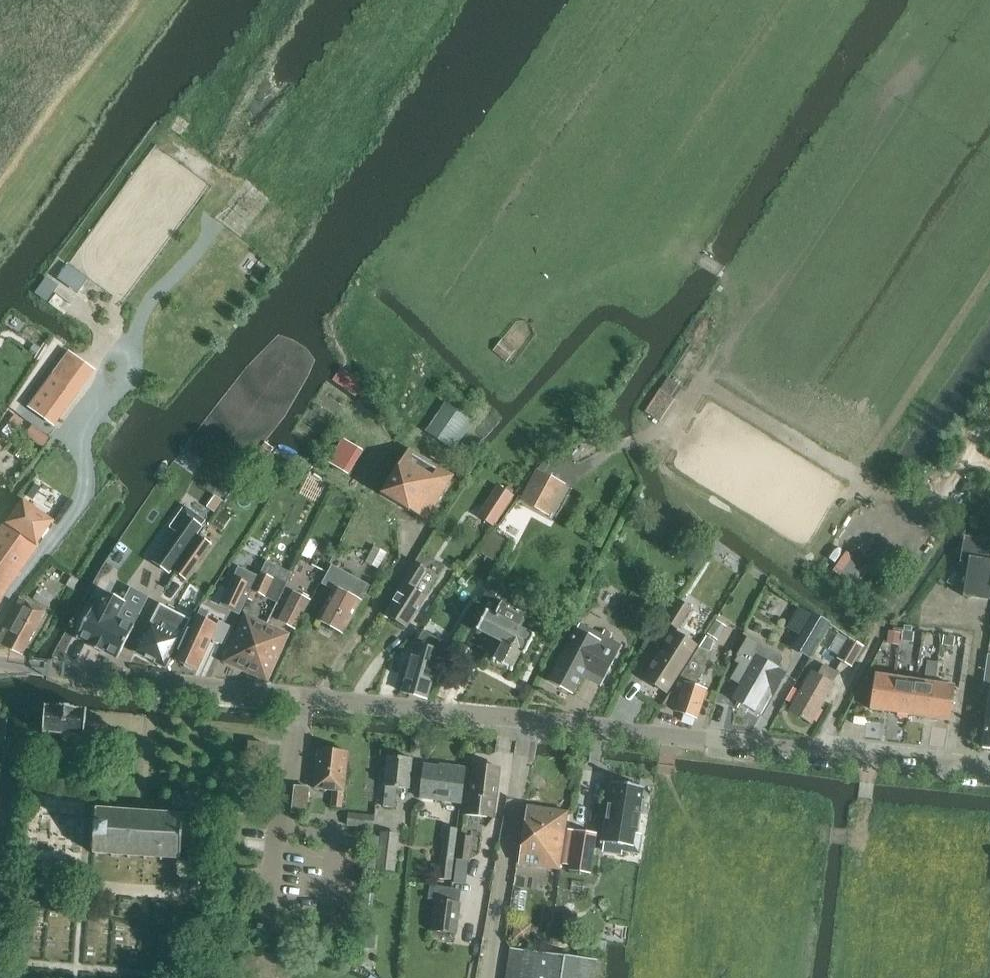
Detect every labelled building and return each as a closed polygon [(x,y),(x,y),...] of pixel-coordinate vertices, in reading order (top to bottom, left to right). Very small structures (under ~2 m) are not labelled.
[(80,290),(90,277),(70,263),(61,276),(80,290)] [(49,276),(38,291),(50,300),(61,284),(49,276)] [(502,340),(493,350),(506,361),(515,350),(502,340)] [(71,390),(51,375),(27,407),(48,422),(71,390)] [(658,390),(644,412),(664,424),(678,403),(674,401),(660,391),(658,390)] [(445,402),(425,430),(450,447),(469,419),(445,402)] [(14,413),(7,422),(15,428),(17,429),(24,420),(14,413)] [(7,422),(2,430),(7,434),(15,428),(7,422)] [(32,424),(25,432),(43,445),(49,437),(32,424)] [(344,439),(329,462),(347,473),(362,450),(344,439)] [(539,446),(530,459),(536,464),(546,450),(539,446)] [(454,476),(409,449),(383,493),(428,519),(454,476)] [(550,516),(566,485),(537,470),(521,500),(550,516)] [(42,488),(36,484),(28,496),(34,500),(42,488)] [(499,485),(479,515),(494,525),(514,495),(499,485)] [(215,495),(207,507),(214,512),(223,500),(215,495)] [(37,547),(36,546),(54,522),(22,500),(5,525),(4,524),(0,530),(0,600),(37,547)] [(170,574),(185,552),(192,543),(204,526),(207,522),(190,510),(175,531),(153,562),(170,574)] [(495,534),(483,553),(498,562),(510,544),(495,534)] [(962,534),(958,561),(967,562),(962,595),(989,599),(989,538),(962,534)] [(187,580),(212,544),(200,536),(175,571),(187,580)] [(375,546),(366,562),(378,569),(387,553),(375,546)] [(743,570),(749,560),(730,548),(723,558),(743,570)] [(704,551),(691,572),(696,575),(709,555),(704,551)] [(407,629),(427,597),(424,596),(436,574),(429,570),(416,563),(386,614),(407,629)] [(318,620),(331,627),(343,634),(369,587),(332,567),(323,583),(335,590),(318,620)] [(266,596),(274,579),(260,573),(252,590),(266,596)] [(72,576),(67,586),(73,589),(78,580),(72,576)] [(236,609),(248,582),(237,577),(224,603),(236,609)] [(495,661),(513,672),(523,655),(526,657),(537,639),(519,628),(526,617),(495,598),(501,588),(494,584),(476,613),(486,619),(479,630),(497,642),(492,650),(499,655),(495,661)] [(34,600),(44,605),(49,608),(54,598),(39,590),(34,600)] [(95,604),(78,638),(91,644),(90,646),(100,651),(103,653),(104,651),(117,658),(134,624),(120,617),(127,602),(104,590),(97,605),(95,604)] [(294,600),(283,622),(296,629),(301,618),(310,600),(297,594),(294,600)] [(0,637),(0,643),(22,655),(45,613),(21,599),(0,637)] [(678,629),(691,609),(680,602),(667,622),(678,629)] [(218,624),(206,618),(208,613),(201,610),(191,631),(190,631),(176,660),(184,664),(185,668),(192,671),(195,669),(197,670),(218,624)] [(246,673),(267,626),(245,616),(224,663),(246,673)] [(796,647),(808,655),(810,656),(829,624),(815,616),(796,647)] [(717,621),(708,635),(717,640),(725,627),(717,621)] [(167,669),(187,630),(171,622),(166,631),(151,623),(136,652),(167,669)] [(289,636),(267,626),(246,673),(268,682),(289,636)] [(578,629),(550,682),(574,694),(586,671),(605,682),(623,647),(603,636),(601,641),(578,629)] [(904,631),(903,641),(913,642),(914,633),(904,631)] [(668,693),(697,647),(676,633),(646,679),(668,693)] [(414,653),(403,692),(427,700),(439,660),(439,658),(446,648),(422,634),(411,651),(414,653)] [(945,635),(943,644),(954,646),(955,637),(945,635)] [(887,644),(899,645),(900,646),(900,637),(888,636),(887,644)] [(739,664),(731,679),(742,685),(734,699),(762,715),(787,674),(779,669),(783,663),(781,656),(748,637),(736,657),(737,658),(735,661),(739,664)] [(705,674),(715,642),(708,638),(663,705),(676,710),(676,711),(698,718),(707,689),(698,684),(703,674),(705,674)] [(853,667),(864,647),(849,638),(838,658),(853,667)] [(891,711),(910,714),(916,680),(906,679),(909,656),(899,655),(895,677),(897,677),(891,711)] [(916,680),(910,714),(930,718),(935,684),(936,676),(938,663),(927,661),(924,682),(916,680)] [(834,685),(839,676),(824,667),(818,677),(814,674),(791,712),(812,725),(835,686),(834,685)] [(897,677),(895,677),(876,676),(871,708),(891,711),(897,677)] [(930,718),(948,720),(950,721),(955,687),(947,685),(936,684),(935,684),(930,718)] [(87,710),(45,707),(44,720),(43,733),(85,737),(87,710)] [(264,756),(265,744),(249,743),(248,755),(264,756)] [(342,807),(347,753),(319,750),(315,789),(334,791),(333,806),(342,807)] [(409,789),(412,759),(388,757),(384,806),(395,807),(397,788),(409,789)] [(460,803),(463,768),(452,767),(452,769),(442,768),(442,766),(439,766),(439,769),(425,767),(422,799),(460,803)] [(500,769),(499,768),(475,766),(471,794),(467,793),(464,814),(493,818),(500,769)] [(613,783),(603,843),(625,847),(623,854),(639,857),(642,839),(637,838),(645,788),(613,783)] [(307,813),(309,788),(295,787),(293,812),(307,813)] [(560,871),(569,812),(528,806),(519,865),(560,871)] [(97,811),(94,852),(96,852),(96,855),(98,855),(98,852),(112,853),(111,855),(114,856),(114,853),(128,854),(127,857),(129,857),(129,854),(144,855),(144,857),(146,858),(146,855),(160,856),(160,858),(162,858),(162,856),(176,857),(176,860),(178,860),(179,857),(181,857),(181,854),(185,855),(198,856),(200,819),(187,818),(187,822),(183,821),(183,816),(181,816),(182,813),(180,813),(179,816),(166,815),(166,812),(165,812),(164,815),(150,814),(150,811),(148,811),(147,814),(134,813),(133,810),(131,810),(131,813),(118,812),(118,810),(116,810),(115,812),(102,811),(102,809),(100,809),(100,811),(97,811)] [(374,816),(350,814),(349,827),(373,829),(374,816)] [(439,878),(450,880),(457,829),(445,827),(439,878)] [(576,831),(570,870),(591,873),(597,834),(576,831)] [(378,870),(394,872),(398,835),(382,834),(378,870)] [(460,836),(457,858),(468,859),(471,838),(460,836)] [(457,861),(454,884),(467,886),(470,862),(457,861)] [(366,894),(365,906),(372,906),(373,895),(366,894)] [(436,900),(431,931),(456,934),(460,903),(436,900)] [(600,960),(511,949),(506,977),(597,977),(600,960)]
